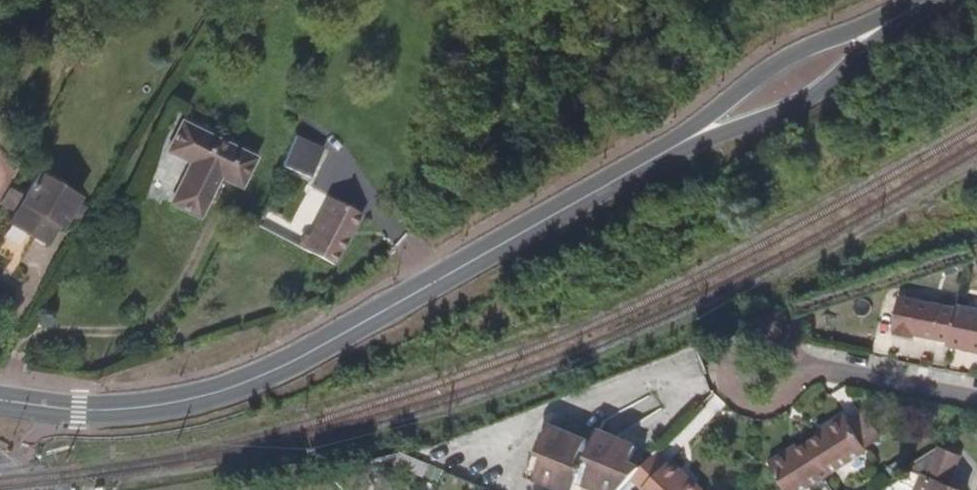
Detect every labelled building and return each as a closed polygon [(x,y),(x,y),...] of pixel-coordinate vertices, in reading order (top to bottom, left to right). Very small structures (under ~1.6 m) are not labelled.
[(189,163),(170,203),(200,218),(220,178),(241,188),(256,159),(181,122),(167,152),(189,163)] [(322,146),(294,135),(282,165),(311,176),(322,146)] [(0,236),(0,253),(17,264),(33,237),(47,244),(59,225),(63,227),(79,199),(38,174),(0,236)] [(329,197),(309,238),(341,254),(361,214),(329,197)] [(895,331),(895,335),(915,339),(916,336),(951,342),(950,346),(976,352),(976,311),(958,307),(958,309),(900,297),(893,331),(895,331)] [(864,411),(850,420),(867,447),(881,439),(864,411)] [(850,420),(846,415),(823,429),(825,433),(794,451),(792,448),(770,462),(787,489),(806,489),(869,451),(867,447),(850,420)] [(641,469),(630,465),(638,446),(601,430),(595,443),(550,424),(529,475),(565,489),(577,489),(581,483),(599,489),(622,489),(631,480),(641,469)] [(939,447),(927,476),(923,475),(917,489),(961,489),(949,486),(961,456),(939,447)] [(668,464),(656,453),(641,469),(631,480),(643,489),(668,464)] [(668,464),(643,489),(703,489),(687,474),(683,478),(668,464)]
